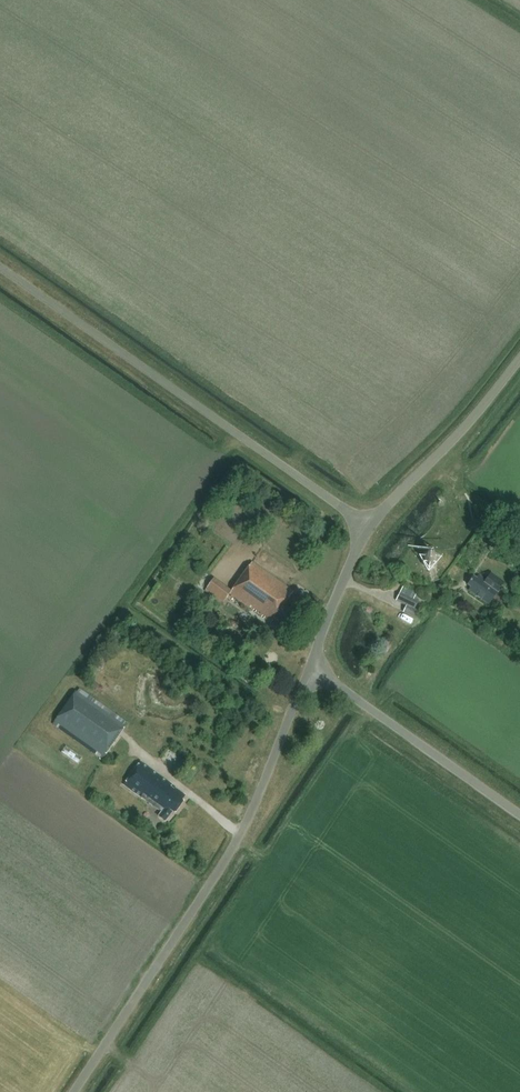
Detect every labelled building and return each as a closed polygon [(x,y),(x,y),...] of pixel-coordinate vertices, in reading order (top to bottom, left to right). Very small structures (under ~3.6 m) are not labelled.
[(483,512),(479,517),(484,521),(488,516),(483,512)] [(420,559),(423,565),(429,567),(434,566),(438,560),(437,554),(430,550),(423,552),(420,559)] [(231,590),(229,593),(270,623),(272,620),(286,630),(297,615),(283,605),(293,592),(252,562),(231,590)] [(492,574),(487,582),(480,576),(477,579),(474,577),(469,584),(472,587),(470,590),(490,604),(504,583),(492,574)] [(214,577),(205,589),(223,602),(225,598),(229,593),(231,590),(214,577)] [(415,593),(410,590),(404,587),(396,601),(407,607),(404,613),(414,618),(418,612),(414,610),(419,600),(413,597),(415,593)] [(74,692),(54,721),(103,756),(124,726),(74,692)] [(183,801),(181,800),(184,796),(173,788),(174,786),(140,762),(124,784),(162,812),(159,817),(164,821),(172,811),(174,813),(183,801)]
